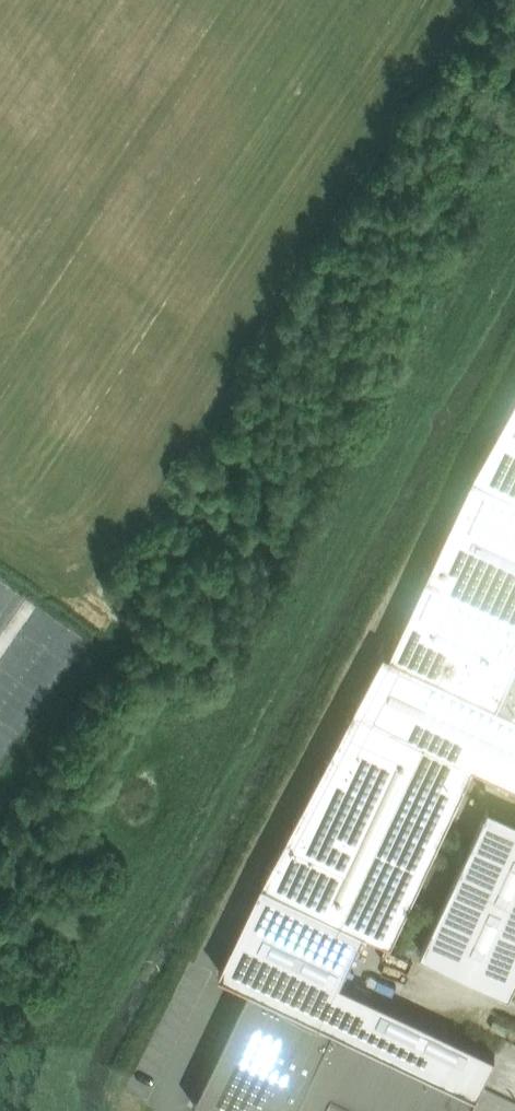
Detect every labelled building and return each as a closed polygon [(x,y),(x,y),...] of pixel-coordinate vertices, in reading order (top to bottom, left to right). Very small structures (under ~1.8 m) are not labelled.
[(397,648),(514,704),(514,400),(397,648)] [(397,648),(382,641),(227,966),(254,979),(481,1087),(499,1048),(343,974),(368,922),(414,944),(423,925),(483,953),(503,911),(514,917),(514,704),(397,648)] [(481,1087),(254,979),(199,1095),(233,1110),(469,1110),(481,1087)]
